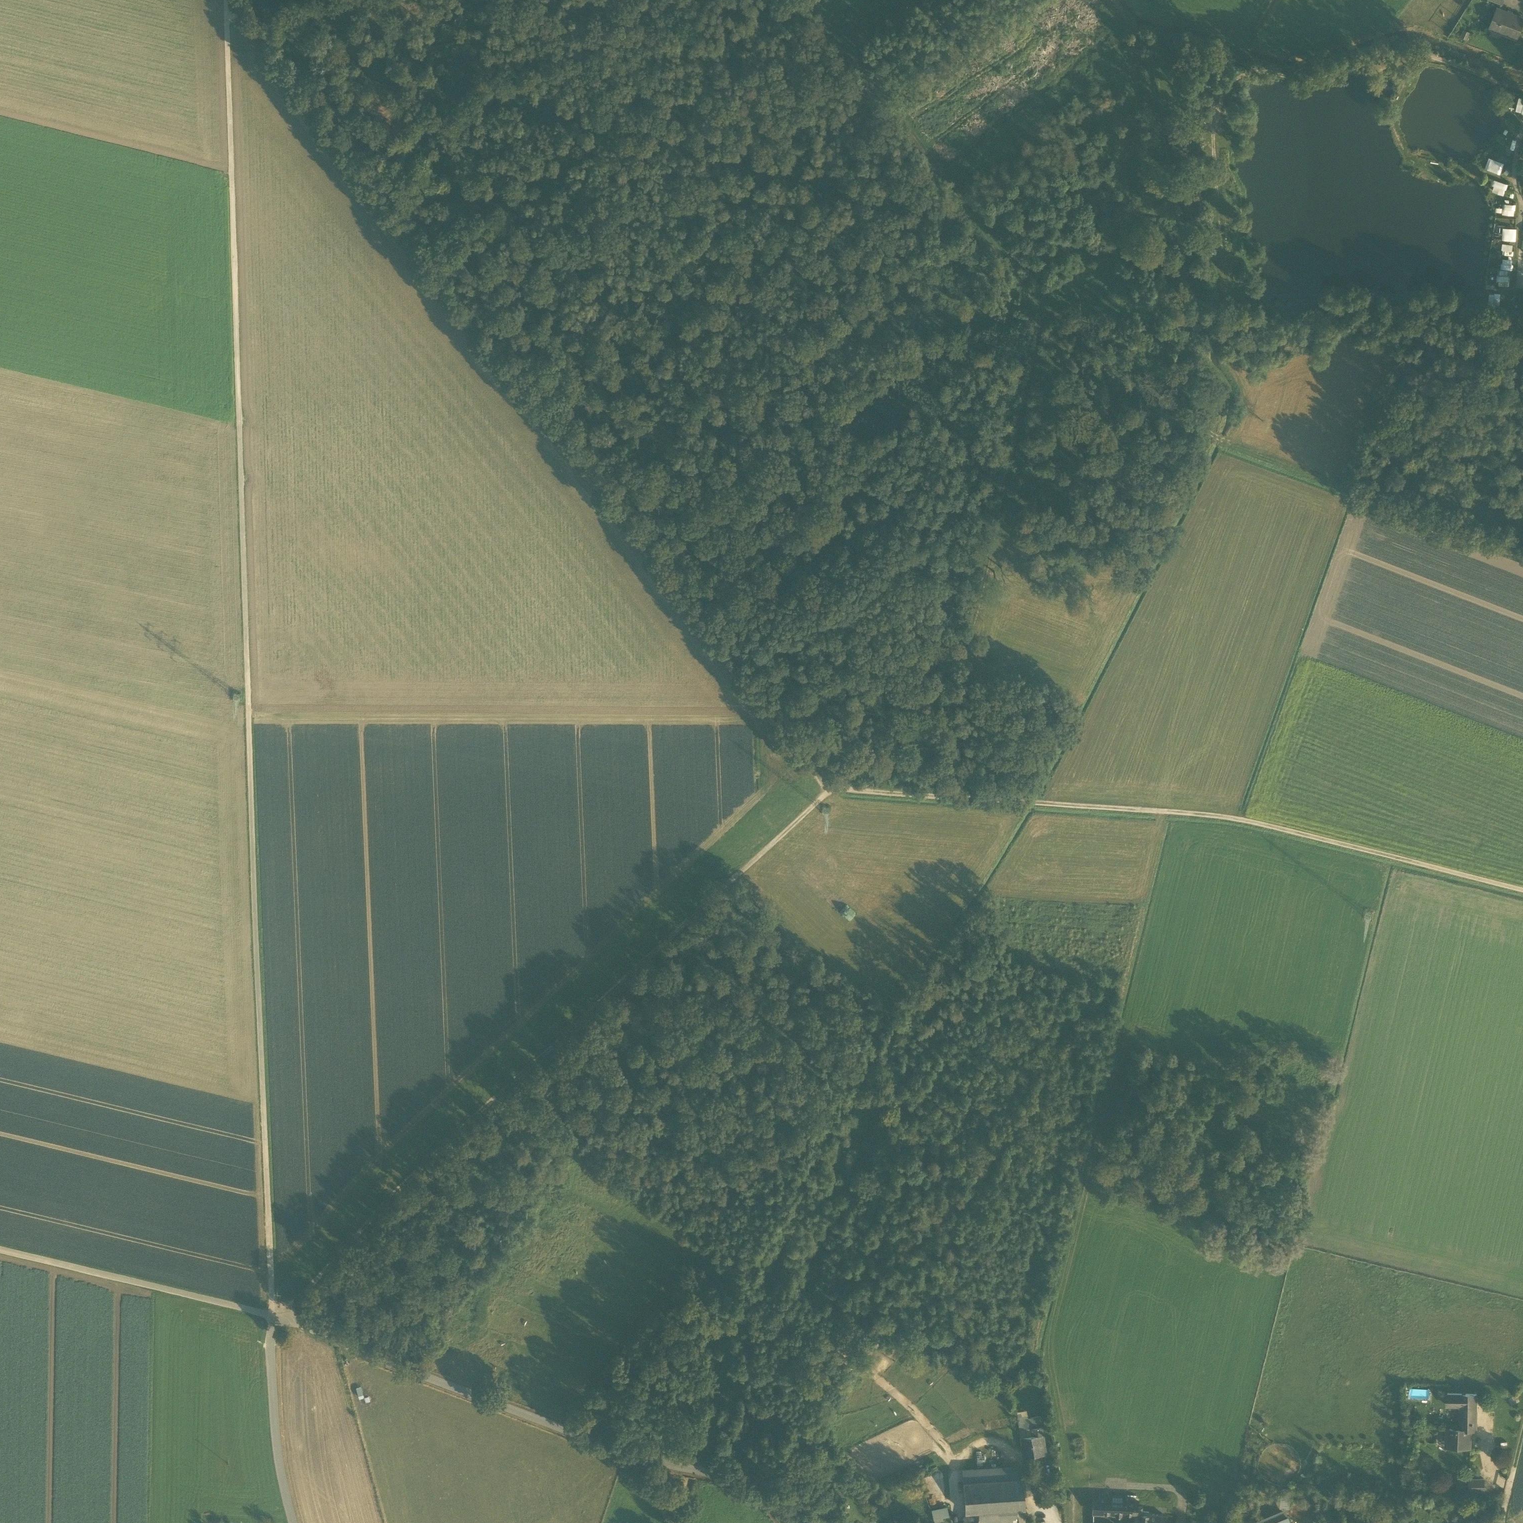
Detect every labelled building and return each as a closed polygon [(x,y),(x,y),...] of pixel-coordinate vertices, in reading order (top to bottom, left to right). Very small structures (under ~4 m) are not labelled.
[(1517,39),(1522,23),(1522,18),(1498,8),(1490,28),(1517,39)] [(1515,110),(1522,112),(1522,97),(1518,96),(1515,110)] [(1484,167),(1499,173),(1504,162),(1488,156),(1484,167)] [(1494,178),(1489,189),(1503,195),(1507,183),(1494,178)] [(1502,213),(1514,214),(1515,203),(1502,202),(1502,213)] [(1502,226),(1502,239),(1516,239),(1516,227),(1502,226)] [(1501,242),(1501,254),(1513,254),(1513,242),(1501,242)] [(1499,269),(1513,269),(1513,257),(1500,256),(1499,269)] [(1509,284),(1509,274),(1498,273),(1497,284),(1509,284)] [(1460,1405),(1460,1428),(1460,1429),(1471,1429),(1476,1430),(1477,1394),(1447,1393),(1447,1405),(1460,1405)] [(1021,1436),(1033,1435),(1032,1427),(1037,1426),(1036,1420),(1041,1420),(1040,1416),(1028,1417),(1028,1415),(1018,1416),(1021,1436)] [(1043,1433),(1042,1426),(1037,1426),(1032,1427),(1033,1435),(1043,1433)] [(1471,1443),(1471,1429),(1460,1429),(1460,1428),(1446,1428),(1446,1439),(1450,1442),(1450,1446),(1464,1447),(1465,1443),(1471,1443)] [(1021,1436),(1023,1456),(1046,1453),(1043,1433),(1033,1435),(1021,1436)] [(1420,1465),(1424,1470),(1430,1469),(1432,1463),(1428,1458),(1422,1459),(1420,1465)] [(963,1467),(964,1480),(1023,1477),(1019,1464),(963,1467)] [(1025,1507),(1023,1477),(964,1480),(963,1480),(965,1511),(966,1511),(975,1511),(982,1510),(985,1510),(1012,1508),(1021,1508),(1025,1507)] [(1470,1491),(1484,1491),(1484,1479),(1470,1479),(1470,1491)] [(1291,1489),(1282,1488),(1280,1508),(1290,1509),(1291,1489)] [(1124,1512),(1125,1501),(1104,1500),(1093,1499),(1092,1510),(1124,1512)] [(1139,1501),(1125,1501),(1124,1512),(1135,1512),(1137,1513),(1137,1512),(1139,1501)] [(947,1505),(931,1509),(933,1518),(949,1515),(947,1505)] [(985,1510),(983,1522),(1014,1522),(1012,1508),(985,1510)] [(1012,1508),(1014,1522),(1024,1522),(1021,1508),(1012,1508)] [(1289,1516),(1285,1509),(1251,1522),(1273,1522),(1289,1516)] [(975,1511),(972,1522),(983,1522),(985,1510),(982,1510),(975,1511)] [(975,1511),(966,1511),(964,1522),(972,1522),(975,1511)] [(1134,1522),(1148,1522),(1149,1513),(1137,1512),(1137,1513),(1135,1512),(1134,1522)] [(1149,1513),(1148,1522),(1163,1522),(1164,1516),(1149,1513)]
